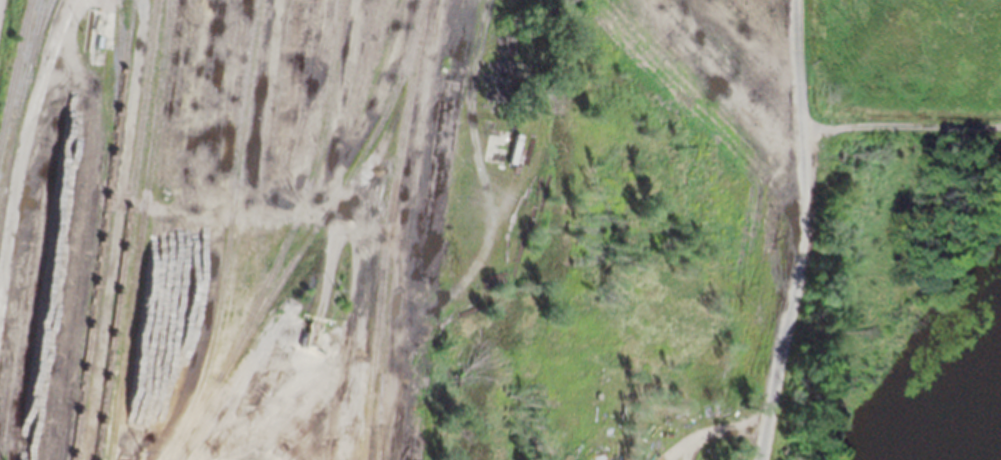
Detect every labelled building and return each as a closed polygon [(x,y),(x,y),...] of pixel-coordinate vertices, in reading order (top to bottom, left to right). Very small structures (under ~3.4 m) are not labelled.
[(510,145),(493,142),(496,127),(512,130),(510,145)] [(504,163),(489,160),(492,145),(507,147),(504,163)]
